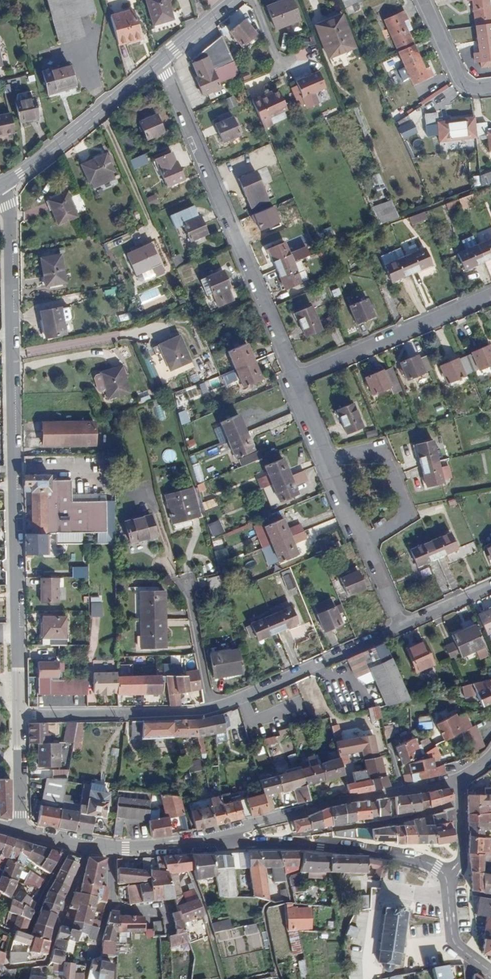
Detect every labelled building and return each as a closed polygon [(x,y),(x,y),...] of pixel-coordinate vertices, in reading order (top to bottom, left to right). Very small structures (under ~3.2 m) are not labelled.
[(61,35),(80,30),(76,11),(94,6),(93,0),(52,0),(61,35)] [(168,18),(164,0),(147,0),(153,23),(168,18)] [(168,18),(173,17),(168,0),(164,0),(168,18)] [(280,1),(281,4),(267,9),(275,29),(299,20),(292,0),(282,0),(280,1)] [(475,26),(490,24),(490,17),(489,0),(472,0),(475,26)] [(281,4),(280,1),(266,6),(267,9),(281,4)] [(357,2),(344,8),(347,14),(360,9),(357,2)] [(110,13),(118,42),(142,35),(135,6),(110,13)] [(398,52),(413,45),(402,21),(407,18),(404,10),(383,20),(398,52)] [(342,15),(316,26),(325,47),(327,47),(330,56),(355,46),(342,15)] [(244,20),(229,32),(240,46),(255,34),(244,20)] [(475,26),(479,53),(474,54),(475,62),(490,60),(490,24),(475,26)] [(233,61),(221,35),(190,60),(197,76),(195,78),(202,95),(220,88),(218,83),(226,79),(221,66),(233,61)] [(425,69),(413,45),(398,52),(413,85),(433,75),(430,67),(425,69)] [(72,66),(45,72),(49,93),(77,87),(72,66)] [(313,92),(325,88),(318,71),(295,81),(306,108),(318,103),(313,92)] [(295,81),(308,75),(307,72),(293,78),(295,81)] [(33,90),(14,94),(20,121),(39,117),(33,90)] [(266,95),(265,93),(251,100),(264,128),(272,124),(269,117),(287,109),(278,90),(271,94),(266,95)] [(247,98),(242,100),(246,107),(251,105),(247,98)] [(352,107),(362,133),(368,131),(357,105),(352,107)] [(219,122),(231,117),(229,111),(217,116),(219,122)] [(395,122),(404,116),(401,111),(392,115),(395,122)] [(418,128),(410,112),(404,116),(395,122),(401,136),(418,128)] [(474,124),(473,117),(437,122),(436,112),(426,114),(424,116),(426,133),(438,132),(439,139),(451,137),(451,140),(476,138),(474,124)] [(14,133),(10,113),(0,115),(0,135),(14,133)] [(156,115),(139,122),(146,140),(164,132),(156,115)] [(232,117),(231,117),(219,122),(215,125),(222,142),(240,134),(232,117)] [(474,124),(476,138),(487,136),(489,151),(490,151),(490,131),(487,131),(486,122),(474,124)] [(124,134),(118,137),(126,152),(132,149),(124,134)] [(170,152),(155,158),(159,169),(166,186),(184,179),(176,162),(174,162),(170,152)] [(92,186),(113,177),(111,173),(113,172),(105,153),(81,164),(88,183),(91,182),(92,186)] [(144,154),(129,160),(131,166),(146,160),(144,154)] [(255,171),(237,179),(250,208),(268,200),(255,171)] [(490,183),(490,171),(480,175),(481,186),(490,183)] [(66,192),(47,200),(57,224),(76,217),(66,192)] [(473,198),(471,194),(458,199),(462,209),(468,206),(466,201),(473,198)] [(459,203),(458,199),(445,203),(447,209),(460,204),(459,203)] [(371,207),(379,224),(398,217),(391,200),(371,207)] [(182,223),(190,241),(207,234),(199,216),(198,216),(193,205),(170,216),(174,226),(182,223)] [(414,222),(426,218),(424,211),(411,216),(414,222)] [(484,261),(490,258),(490,238),(477,244),(484,261)] [(143,247),(126,254),(134,274),(151,267),(155,276),(164,272),(150,242),(143,246),(143,247)] [(267,249),(276,269),(292,262),(283,242),(267,249)] [(468,268),(484,261),(477,244),(456,253),(462,266),(466,264),(468,268)] [(402,276),(411,273),(404,257),(400,247),(380,256),(392,284),(402,279),(402,276)] [(404,257),(411,273),(427,266),(425,262),(429,260),(424,248),(404,257)] [(60,254),(39,258),(45,286),(65,282),(60,254)] [(179,254),(170,258),(175,268),(183,265),(179,254)] [(292,262),(300,282),(308,279),(300,259),(292,262)] [(175,268),(180,280),(195,274),(190,262),(183,265),(175,268)] [(292,262),(276,269),(284,289),(300,282),(292,262)] [(210,275),(203,278),(200,279),(207,295),(212,294),(217,307),(233,300),(229,289),(230,287),(222,270),(215,272),(214,270),(209,272),(210,275)] [(366,298),(348,306),(356,324),(374,316),(371,308),(373,307),(372,304),(369,304),(366,298)] [(151,303),(143,307),(146,313),(155,310),(151,303)] [(318,303),(292,313),(293,317),(296,316),(304,336),(328,327),(318,303)] [(60,307),(40,311),(45,338),(65,333),(63,321),(70,319),(68,307),(62,308),(60,307)] [(178,335),(158,345),(169,370),(190,361),(178,335)] [(235,369),(253,361),(245,343),(227,351),(235,369)] [(464,356),(471,371),(478,368),(479,370),(488,365),(490,364),(490,349),(489,344),(472,351),(471,353),(464,356)] [(432,368),(426,355),(419,359),(417,355),(399,362),(407,380),(432,368)] [(471,371),(464,356),(458,358),(457,358),(439,365),(447,383),(464,375),(464,374),(471,371)] [(212,359),(219,375),(224,373),(217,357),(212,359)] [(261,379),(253,361),(235,369),(242,387),(249,384),(255,381),(261,379)] [(205,365),(209,376),(216,374),(211,363),(205,365)] [(122,365),(100,372),(107,399),(129,393),(122,365)] [(488,365),(479,370),(483,382),(490,378),(490,373),(488,365)] [(382,369),(364,377),(372,395),(390,387),(392,394),(400,391),(390,367),(383,371),(382,369)] [(224,373),(219,375),(223,385),(237,380),(232,370),(224,373)] [(175,397),(178,403),(185,401),(182,394),(175,397)] [(352,402),(340,408),(341,412),(338,413),(346,434),(362,427),(352,402)] [(227,439),(245,432),(238,414),(219,422),(227,439)] [(94,422),(42,423),(42,445),(95,444),(94,422)] [(377,436),(376,429),(365,432),(367,438),(377,436)] [(253,450),(245,432),(227,439),(227,441),(230,447),(234,458),(253,450)] [(416,448),(421,465),(438,461),(433,440),(419,443),(420,447),(416,448)] [(221,451),(230,447),(227,441),(218,445),(221,451)] [(114,454),(97,454),(97,466),(114,466),(114,454)] [(271,484),(290,476),(282,458),(263,466),(271,484)] [(438,461),(421,465),(425,482),(429,481),(430,485),(443,482),(438,461)] [(27,475),(23,475),(24,491),(31,492),(31,534),(45,534),(49,534),(56,534),(56,543),(74,543),(74,536),(63,536),(63,533),(107,532),(106,514),(106,502),(106,501),(76,501),(76,488),(71,488),(70,480),(49,480),(50,475),(43,475),(27,475)] [(201,475),(194,477),(197,485),(202,483),(204,482),(201,475)] [(297,494),(290,476),(271,484),(263,487),(270,504),(279,500),(279,501),(297,494)] [(192,488),(165,495),(173,522),(199,516),(192,488)] [(205,510),(219,506),(216,498),(203,502),(205,510)] [(115,514),(114,502),(106,502),(106,514),(115,514)] [(150,515),(125,522),(130,542),(156,536),(150,515)] [(272,544),(290,536),(282,518),(264,526),(272,544)] [(221,520),(209,524),(214,537),(226,533),(221,520)] [(304,531),(290,536),(272,544),(279,562),(297,554),(295,548),(293,544),(307,539),(304,531)] [(430,541),(437,558),(453,551),(451,547),(455,545),(450,532),(430,541)] [(25,534),(25,554),(45,554),(45,534),(31,534),(25,534)] [(417,566),(437,558),(430,541),(410,549),(417,566)] [(222,550),(215,552),(218,565),(226,563),(222,550)] [(73,578),(88,578),(87,568),(73,568),(73,578)] [(357,571),(340,577),(348,596),(364,587),(357,571)] [(284,575),(286,589),(295,588),(293,573),(284,575)] [(210,592),(225,589),(221,575),(207,578),(210,592)] [(58,577),(41,577),(41,603),(58,602),(58,577)] [(139,592),(140,620),(165,619),(165,591),(139,592)] [(332,599),(314,607),(324,632),(342,624),(332,599)] [(102,603),(91,603),(92,617),(102,617),(102,603)] [(271,615),(278,631),(294,624),(293,621),(296,619),(291,607),(271,615)] [(478,614),(487,634),(490,632),(490,608),(478,614)] [(262,638),(278,631),(271,615),(251,623),(251,624),(256,636),(260,634),(262,638)] [(49,637),(49,645),(66,645),(66,616),(42,616),(42,637),(49,637)] [(165,619),(140,620),(141,648),(166,647),(165,619)] [(251,638),(256,636),(251,624),(246,627),(251,638)] [(454,642),(445,646),(451,659),(460,655),(461,656),(484,646),(475,626),(464,632),(462,630),(452,635),(454,642)] [(406,649),(415,644),(413,640),(404,644),(406,649)] [(423,641),(415,644),(406,649),(416,672),(433,664),(423,641)] [(410,698),(384,642),(353,656),(348,658),(356,676),(370,670),(385,704),(410,698)] [(213,674),(241,670),(238,650),(210,654),(213,674)] [(38,662),(38,677),(38,694),(87,694),(87,680),(50,679),(50,677),(58,677),(58,662),(38,662)] [(170,705),(180,705),(179,692),(201,689),(198,669),(185,672),(186,675),(182,675),(181,665),(163,665),(164,675),(166,675),(167,681),(170,705)] [(242,674),(241,670),(213,674),(214,679),(242,674)] [(117,676),(117,672),(93,672),(93,692),(101,693),(101,694),(110,695),(110,692),(117,693),(117,676)] [(161,682),(167,681),(166,675),(164,675),(158,675),(117,676),(117,693),(117,694),(123,694),(124,691),(143,691),(143,694),(161,694),(161,682)] [(482,706),(490,702),(490,697),(484,680),(462,685),(460,686),(463,694),(476,692),(482,706)] [(191,693),(191,702),(199,701),(199,692),(191,693)] [(56,696),(47,695),(47,705),(55,706),(56,696)] [(382,718),(379,706),(368,708),(371,721),(382,718)] [(444,740),(461,732),(463,731),(462,726),(457,715),(461,712),(459,706),(447,713),(449,716),(436,724),(444,740)] [(470,723),(465,712),(461,712),(457,715),(462,726),(470,723)] [(226,730),(222,713),(213,715),(215,732),(226,730)] [(215,732),(213,715),(205,717),(195,719),(198,736),(215,732)] [(198,736),(195,719),(184,720),(173,720),(173,727),(176,727),(177,737),(198,736)] [(173,727),(173,720),(162,720),(132,720),(131,738),(177,737),(176,727),(173,727)] [(29,734),(29,743),(38,743),(50,742),(50,733),(47,733),(46,722),(28,722),(29,734)] [(76,722),(67,722),(64,742),(73,742),(74,736),(76,722)] [(85,722),(76,722),(74,736),(82,738),(85,722)] [(338,754),(346,753),(362,749),(364,759),(378,755),(373,734),(341,740),(338,724),(332,726),(338,754)] [(392,725),(383,725),(386,738),(394,736),(393,730),(392,725)] [(278,734),(277,729),(247,737),(249,742),(261,739),(275,735),(278,734)] [(276,742),(275,735),(261,739),(264,745),(276,742)] [(74,736),(73,742),(71,751),(80,753),(82,738),(74,736)] [(402,765),(415,757),(423,753),(418,738),(416,738),(415,736),(395,746),(402,765)] [(421,737),(418,738),(423,753),(431,748),(429,743),(428,738),(422,739),(421,737)] [(50,742),(38,743),(39,767),(60,767),(59,742),(50,742)] [(419,771),(420,779),(446,774),(444,765),(435,766),(434,758),(439,756),(435,745),(433,747),(431,748),(423,753),(415,757),(416,759),(409,763),(411,773),(419,771)] [(344,774),(346,783),(354,781),(346,753),(338,754),(339,757),(344,774)] [(301,769),(306,784),(324,779),(320,763),(317,763),(314,754),(307,757),(309,766),(301,768),(301,769)] [(369,778),(373,789),(389,785),(380,755),(378,755),(364,759),(369,778)] [(435,766),(444,765),(439,756),(434,758),(435,766)] [(320,763),(324,779),(344,774),(339,757),(320,763)] [(189,762),(190,773),(205,769),(204,767),(202,759),(189,762)] [(286,759),(273,764),(274,768),(288,765),(286,759)] [(278,775),(281,790),(290,788),(293,788),(297,803),(310,799),(306,784),(301,769),(285,773),(284,769),(288,767),(288,765),(274,768),(278,774),(278,775)] [(52,769),(52,778),(67,777),(68,769),(52,769)] [(413,781),(420,779),(419,771),(411,773),(413,781)] [(263,793),(268,811),(274,809),(270,796),(269,793),(273,792),(281,790),(278,775),(278,774),(259,780),(263,793)] [(46,778),(37,823),(57,827),(63,799),(67,779),(67,777),(52,778),(46,778)] [(0,778),(0,815),(11,817),(10,778),(0,778)] [(354,781),(356,792),(358,792),(373,789),(369,778),(354,781)] [(346,783),(348,792),(356,792),(354,781),(346,783)] [(105,785),(91,782),(90,785),(90,790),(104,792),(105,785)] [(78,812),(94,815),(104,817),(108,793),(104,792),(90,790),(90,785),(86,784),(83,784),(79,803),(78,812)] [(467,791),(467,805),(490,805),(490,787),(484,787),(484,791),(474,791),(467,791)] [(429,807),(452,799),(449,788),(427,792),(429,807)] [(118,790),(117,796),(150,800),(150,799),(151,793),(118,790)] [(421,809),(429,807),(427,792),(419,793),(421,809)] [(148,820),(151,836),(171,833),(168,817),(180,814),(184,813),(180,795),(151,793),(150,799),(161,798),(165,816),(161,817),(159,809),(149,811),(148,820)] [(225,821),(244,817),(239,799),(231,801),(230,793),(221,795),(225,821)] [(239,799),(244,817),(268,811),(263,793),(239,799)] [(411,811),(421,809),(419,793),(409,794),(411,811)] [(409,794),(394,796),(396,817),(411,814),(411,811),(409,794)] [(216,824),(225,821),(221,795),(210,797),(216,824)] [(117,796),(115,816),(148,820),(149,811),(150,800),(117,796)] [(189,804),(195,829),(216,824),(210,797),(197,801),(197,802),(189,804)] [(387,805),(386,798),(376,799),(375,801),(369,802),(371,822),(388,819),(388,812),(387,805)] [(63,799),(57,827),(74,830),(78,812),(79,803),(63,799)] [(371,822),(369,802),(368,800),(353,802),(354,820),(363,819),(363,822),(371,822)] [(354,820),(353,802),(342,804),(345,822),(354,820)] [(345,822),(342,804),(330,807),(331,824),(345,822)] [(467,813),(490,812),(490,805),(467,805),(467,813)] [(320,810),(323,826),(331,824),(330,807),(320,810)] [(433,825),(451,822),(456,822),(454,807),(443,810),(443,812),(432,815),(433,825)] [(308,818),(309,828),(323,826),(320,810),(308,816),(308,818)] [(74,830),(91,833),(94,815),(78,812),(74,830)] [(467,822),(490,821),(490,812),(467,813),(467,818),(467,822)] [(180,814),(184,831),(188,830),(184,813),(180,814)] [(423,818),(426,842),(434,843),(433,825),(432,815),(423,818)] [(293,821),(295,831),(309,828),(308,818),(293,821)] [(413,825),(415,843),(426,842),(423,818),(417,819),(412,820),(413,825)] [(467,822),(468,830),(469,831),(483,830),(490,830),(490,821),(467,822)] [(433,825),(434,843),(454,841),(451,822),(433,825)] [(393,826),(395,841),(395,843),(405,843),(402,825),(393,826)] [(402,825),(405,843),(415,843),(413,825),(409,825),(402,825)] [(371,829),(372,840),(395,841),(393,826),(371,829)] [(346,830),(347,837),(356,838),(355,829),(346,830)] [(356,838),(372,840),(371,829),(355,829),(356,838)] [(469,836),(469,842),(468,853),(490,855),(490,837),(483,837),(469,836)] [(15,840),(11,839),(5,837),(0,853),(0,870),(2,871),(5,865),(1,863),(3,858),(7,860),(7,859),(15,840)] [(27,858),(31,845),(23,843),(15,840),(7,859),(23,865),(27,858)] [(27,858),(39,867),(50,850),(42,848),(31,845),(27,858)] [(49,873),(61,854),(50,850),(39,867),(49,873)] [(274,883),(284,882),(285,881),(284,874),(279,852),(270,852),(261,853),(264,868),(268,868),(272,868),(274,883)] [(298,866),(299,852),(290,852),(279,852),(284,874),(296,870),(298,866)] [(264,868),(261,853),(254,853),(247,853),(249,868),(264,868)] [(329,873),(329,858),(321,858),(316,858),(316,855),(303,853),(299,873),(329,873)] [(468,853),(471,871),(483,872),(482,863),(490,865),(490,855),(468,853)] [(59,870),(73,876),(75,871),(79,859),(67,855),(59,870)] [(194,870),(191,856),(189,856),(175,856),(163,857),(170,884),(178,884),(178,873),(190,871),(191,871),(194,870)] [(216,876),(212,856),(201,856),(191,856),(194,870),(196,881),(216,876)] [(233,869),(231,856),(221,856),(212,856),(216,876),(220,897),(237,897),(233,869)] [(149,872),(149,857),(143,858),(143,871),(121,869),(121,859),(116,859),(117,885),(149,881),(149,872)] [(170,884),(163,857),(156,857),(158,873),(149,872),(149,881),(150,884),(161,884),(170,884)] [(100,885),(105,859),(103,859),(94,859),(87,858),(80,891),(75,890),(75,892),(96,899),(106,902),(108,897),(107,887),(100,885)] [(374,878),(383,878),(385,864),(383,862),(368,859),(366,858),(361,858),(329,858),(329,873),(366,872),(366,868),(375,870),(374,878)] [(23,865),(7,859),(7,860),(5,865),(2,871),(0,877),(16,882),(23,865)] [(269,901),(264,868),(249,868),(254,897),(269,901)] [(45,880),(30,870),(24,884),(39,887),(45,880)] [(54,882),(68,888),(71,880),(73,876),(59,870),(54,882)] [(471,871),(472,891),(490,894),(490,873),(483,872),(471,871)] [(296,873),(288,877),(295,893),(303,889),(296,873)] [(16,882),(0,877),(0,892),(0,893),(9,899),(11,895),(16,882)] [(48,891),(64,898),(66,893),(68,888),(54,882),(48,891)] [(139,885),(140,903),(149,902),(148,884),(139,885)] [(163,900),(161,884),(150,884),(148,884),(149,902),(156,901),(163,900)] [(174,899),(170,884),(161,884),(163,900),(174,899)] [(178,884),(170,884),(174,899),(177,907),(198,899),(194,889),(190,892),(182,895),(178,884)] [(126,886),(129,904),(140,903),(139,885),(126,886)] [(126,886),(117,887),(118,897),(122,902),(129,904),(126,886)] [(18,916),(30,920),(33,911),(26,906),(31,899),(19,891),(15,897),(13,900),(12,900),(8,912),(18,916)] [(44,902),(60,908),(61,905),(64,898),(48,891),(44,902)] [(96,899),(75,892),(69,908),(77,910),(79,905),(94,909),(96,899)] [(360,896),(359,908),(367,908),(367,896),(360,896)] [(476,915),(486,916),(490,917),(490,898),(479,896),(476,915)] [(198,899),(177,907),(179,911),(183,923),(203,916),(198,899)] [(40,911),(56,916),(58,913),(59,911),(60,908),(44,902),(40,911)] [(77,910),(69,908),(65,918),(74,921),(90,926),(99,928),(100,921),(92,919),(94,911),(94,909),(79,905),(77,910)] [(297,925),(297,931),(310,930),(309,909),(293,908),(291,907),(291,925),(297,925)] [(406,911),(384,908),(378,963),(383,964),(383,969),(385,971),(389,972),(392,970),(392,965),(399,966),(406,911)] [(35,924),(52,928),(53,924),(56,916),(40,911),(35,924)] [(102,940),(115,942),(115,932),(118,932),(118,917),(119,912),(110,911),(105,928),(102,940)] [(172,913),(172,915),(174,922),(176,934),(169,936),(170,941),(170,947),(189,943),(189,941),(183,923),(179,911),(172,913)] [(15,931),(25,934),(30,920),(18,916),(12,931),(13,931),(15,931)] [(118,917),(118,932),(145,931),(144,917),(132,917),(118,917)] [(60,927),(60,926),(56,939),(67,942),(68,940),(77,942),(80,933),(87,935),(88,932),(90,926),(74,921),(73,925),(71,929),(60,927)] [(166,937),(164,921),(152,922),(153,937),(159,937),(166,937)] [(211,924),(214,933),(231,929),(230,925),(221,928),(219,922),(211,924)] [(258,931),(256,923),(243,926),(245,933),(258,931)] [(31,936),(49,942),(52,928),(35,924),(31,936)] [(99,928),(90,926),(88,932),(97,934),(99,928)] [(348,926),(345,935),(355,939),(358,930),(348,926)] [(29,946),(31,936),(25,934),(15,931),(13,940),(29,946)] [(302,953),(297,931),(289,931),(287,931),(292,954),(302,953)] [(28,952),(46,955),(49,942),(31,936),(29,946),(28,952)] [(481,954),(490,954),(489,959),(490,961),(490,940),(483,938),(481,954)] [(67,942),(56,939),(54,944),(53,948),(50,962),(53,963),(63,965),(63,963),(67,942)] [(114,957),(114,956),(115,942),(102,940),(102,947),(107,948),(107,951),(107,956),(114,957)] [(12,964),(26,962),(28,953),(10,952),(10,963),(12,964)] [(89,970),(97,971),(97,978),(99,978),(102,962),(92,960),(89,970)] [(301,978),(308,978),(304,960),(298,961),(301,978)] [(99,978),(112,978),(113,964),(102,962),(99,978)] [(63,965),(53,963),(51,976),(62,977),(63,965)] [(63,963),(63,965),(62,977),(62,978),(83,978),(84,973),(73,974),(73,964),(63,963)] [(446,966),(431,969),(433,978),(449,978),(446,966)] [(8,969),(6,978),(7,978),(14,978),(16,969),(8,969)]
